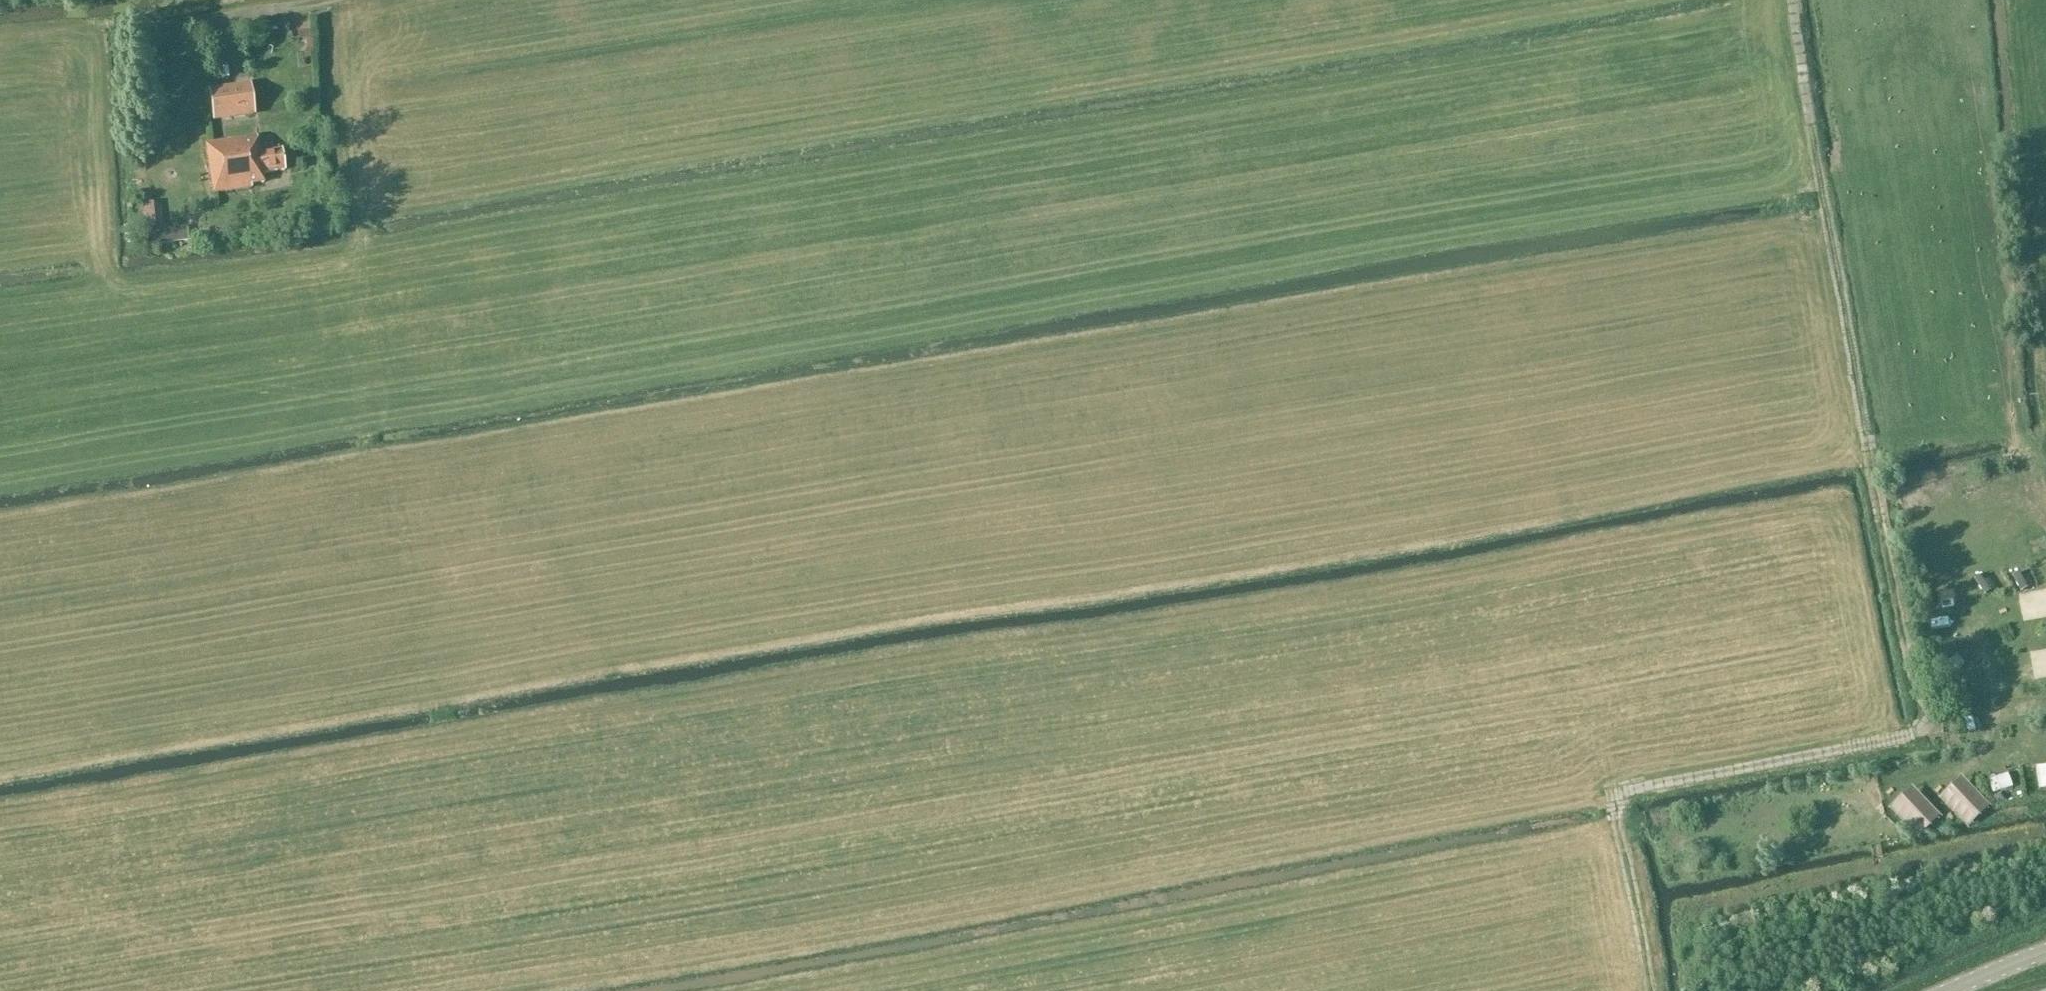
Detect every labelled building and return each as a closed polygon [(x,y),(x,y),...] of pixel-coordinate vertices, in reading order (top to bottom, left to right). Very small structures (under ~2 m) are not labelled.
[(315,32),(299,33),(299,41),(309,40),(310,53),(316,53),(315,32)] [(250,84),(208,90),(213,121),(254,115),(250,84)] [(262,174),(284,171),(281,151),(259,154),(257,138),(206,146),(213,193),(250,188),(250,185),(263,183),(262,174)] [(145,231),(146,244),(186,241),(185,228),(145,231)]
